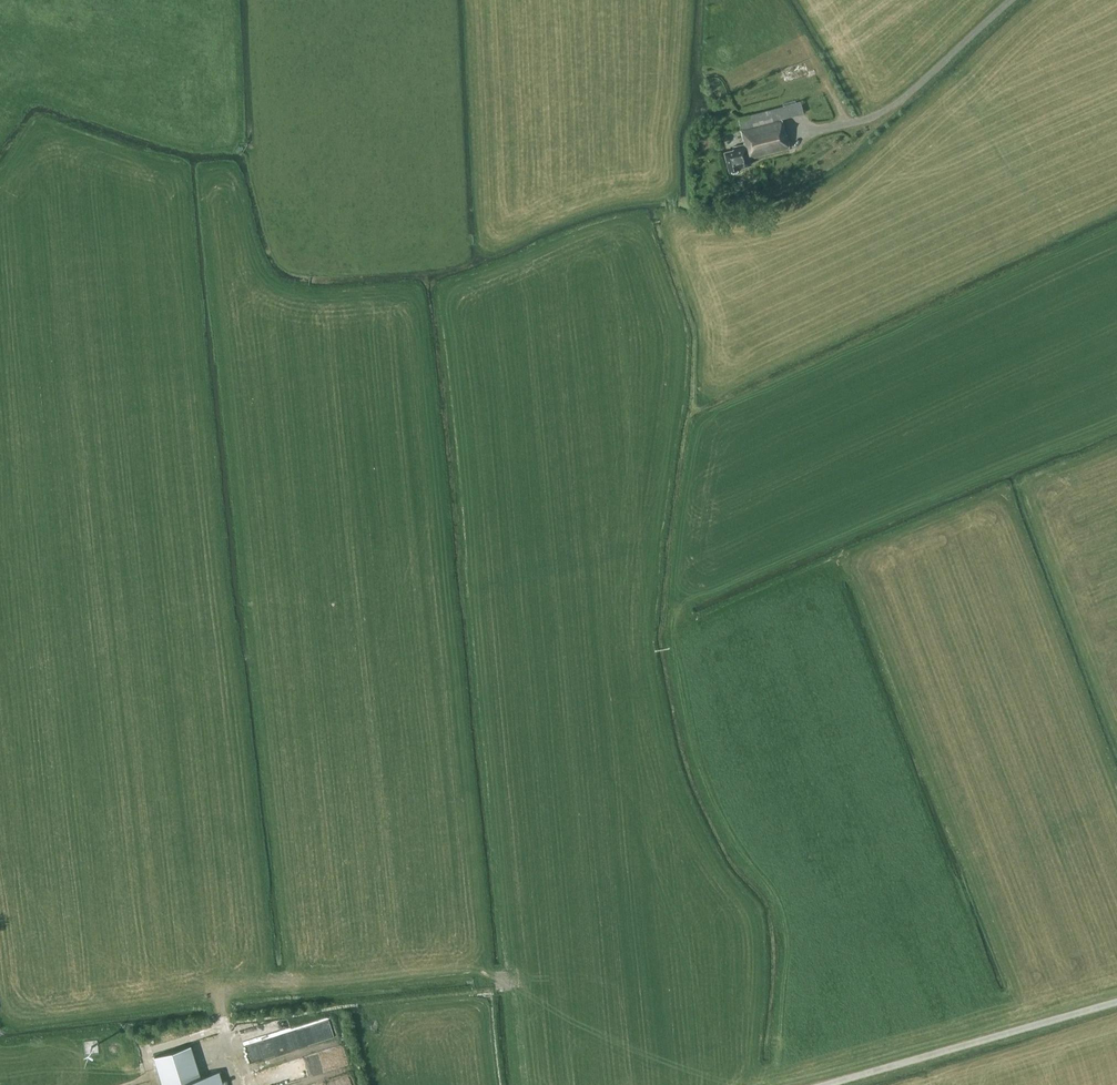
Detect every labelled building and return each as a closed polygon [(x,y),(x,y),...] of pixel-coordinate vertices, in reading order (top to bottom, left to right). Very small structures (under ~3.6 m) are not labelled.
[(780,70),(785,83),(806,76),(801,62),(780,70)] [(724,152),(729,171),(739,169),(739,167),(750,164),(749,158),(789,148),(782,118),(804,113),(801,101),(738,118),(741,128),(744,143),(733,146),(734,149),(724,152)] [(253,1069),(339,1048),(333,1020),(247,1041),(253,1069)] [(154,1057),(162,1084),(221,1084),(217,1072),(200,1077),(190,1045),(154,1057)] [(336,1080),(338,1084),(356,1084),(352,1075),(336,1080)]
